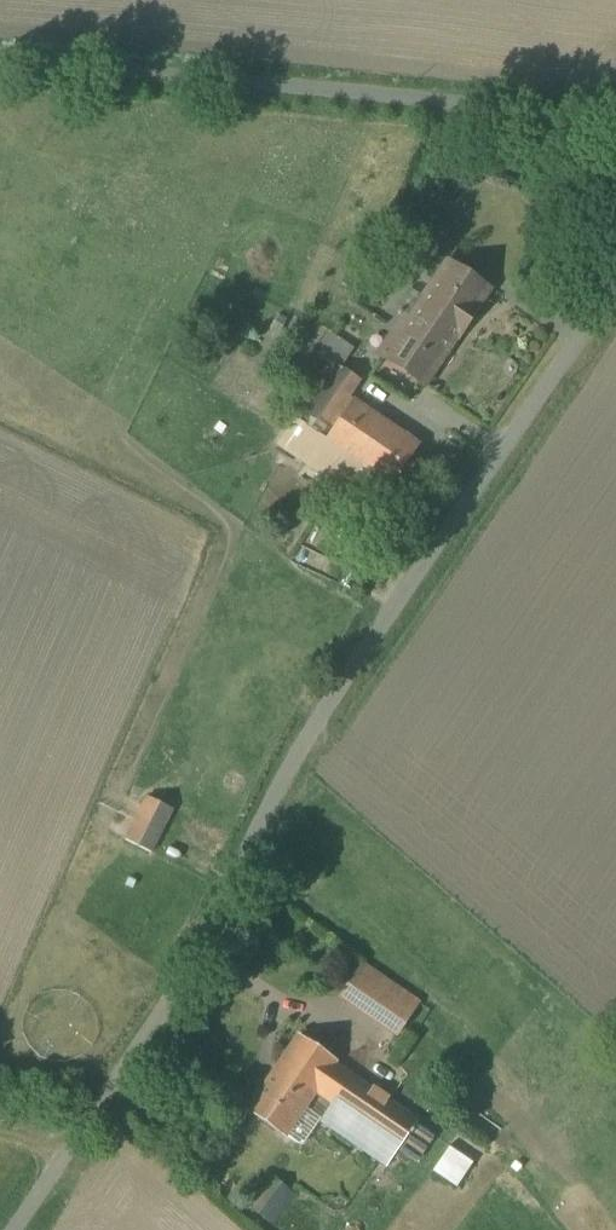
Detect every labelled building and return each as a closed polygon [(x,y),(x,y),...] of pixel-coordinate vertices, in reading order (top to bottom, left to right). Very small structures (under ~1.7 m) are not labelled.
[(424,384),(486,292),(447,265),(410,320),(406,317),(380,355),(424,384)] [(282,449),(379,515),(422,451),(355,404),(364,390),(328,366),(322,375),(328,379),(303,415),(305,416),(282,449)] [(160,853),(179,809),(152,797),(133,842),(160,853)] [(370,967),(349,997),(403,1035),(424,1004),(370,967)] [(334,1061),(298,1036),(247,1111),(283,1136),(314,1092),(331,1104),(319,1121),(385,1167),(397,1149),(414,1160),(433,1132),(387,1101),(388,1099),(372,1087),(370,1089),(333,1064),(334,1061)] [(297,1194),(280,1181),(259,1210),(276,1223),(297,1194)]
